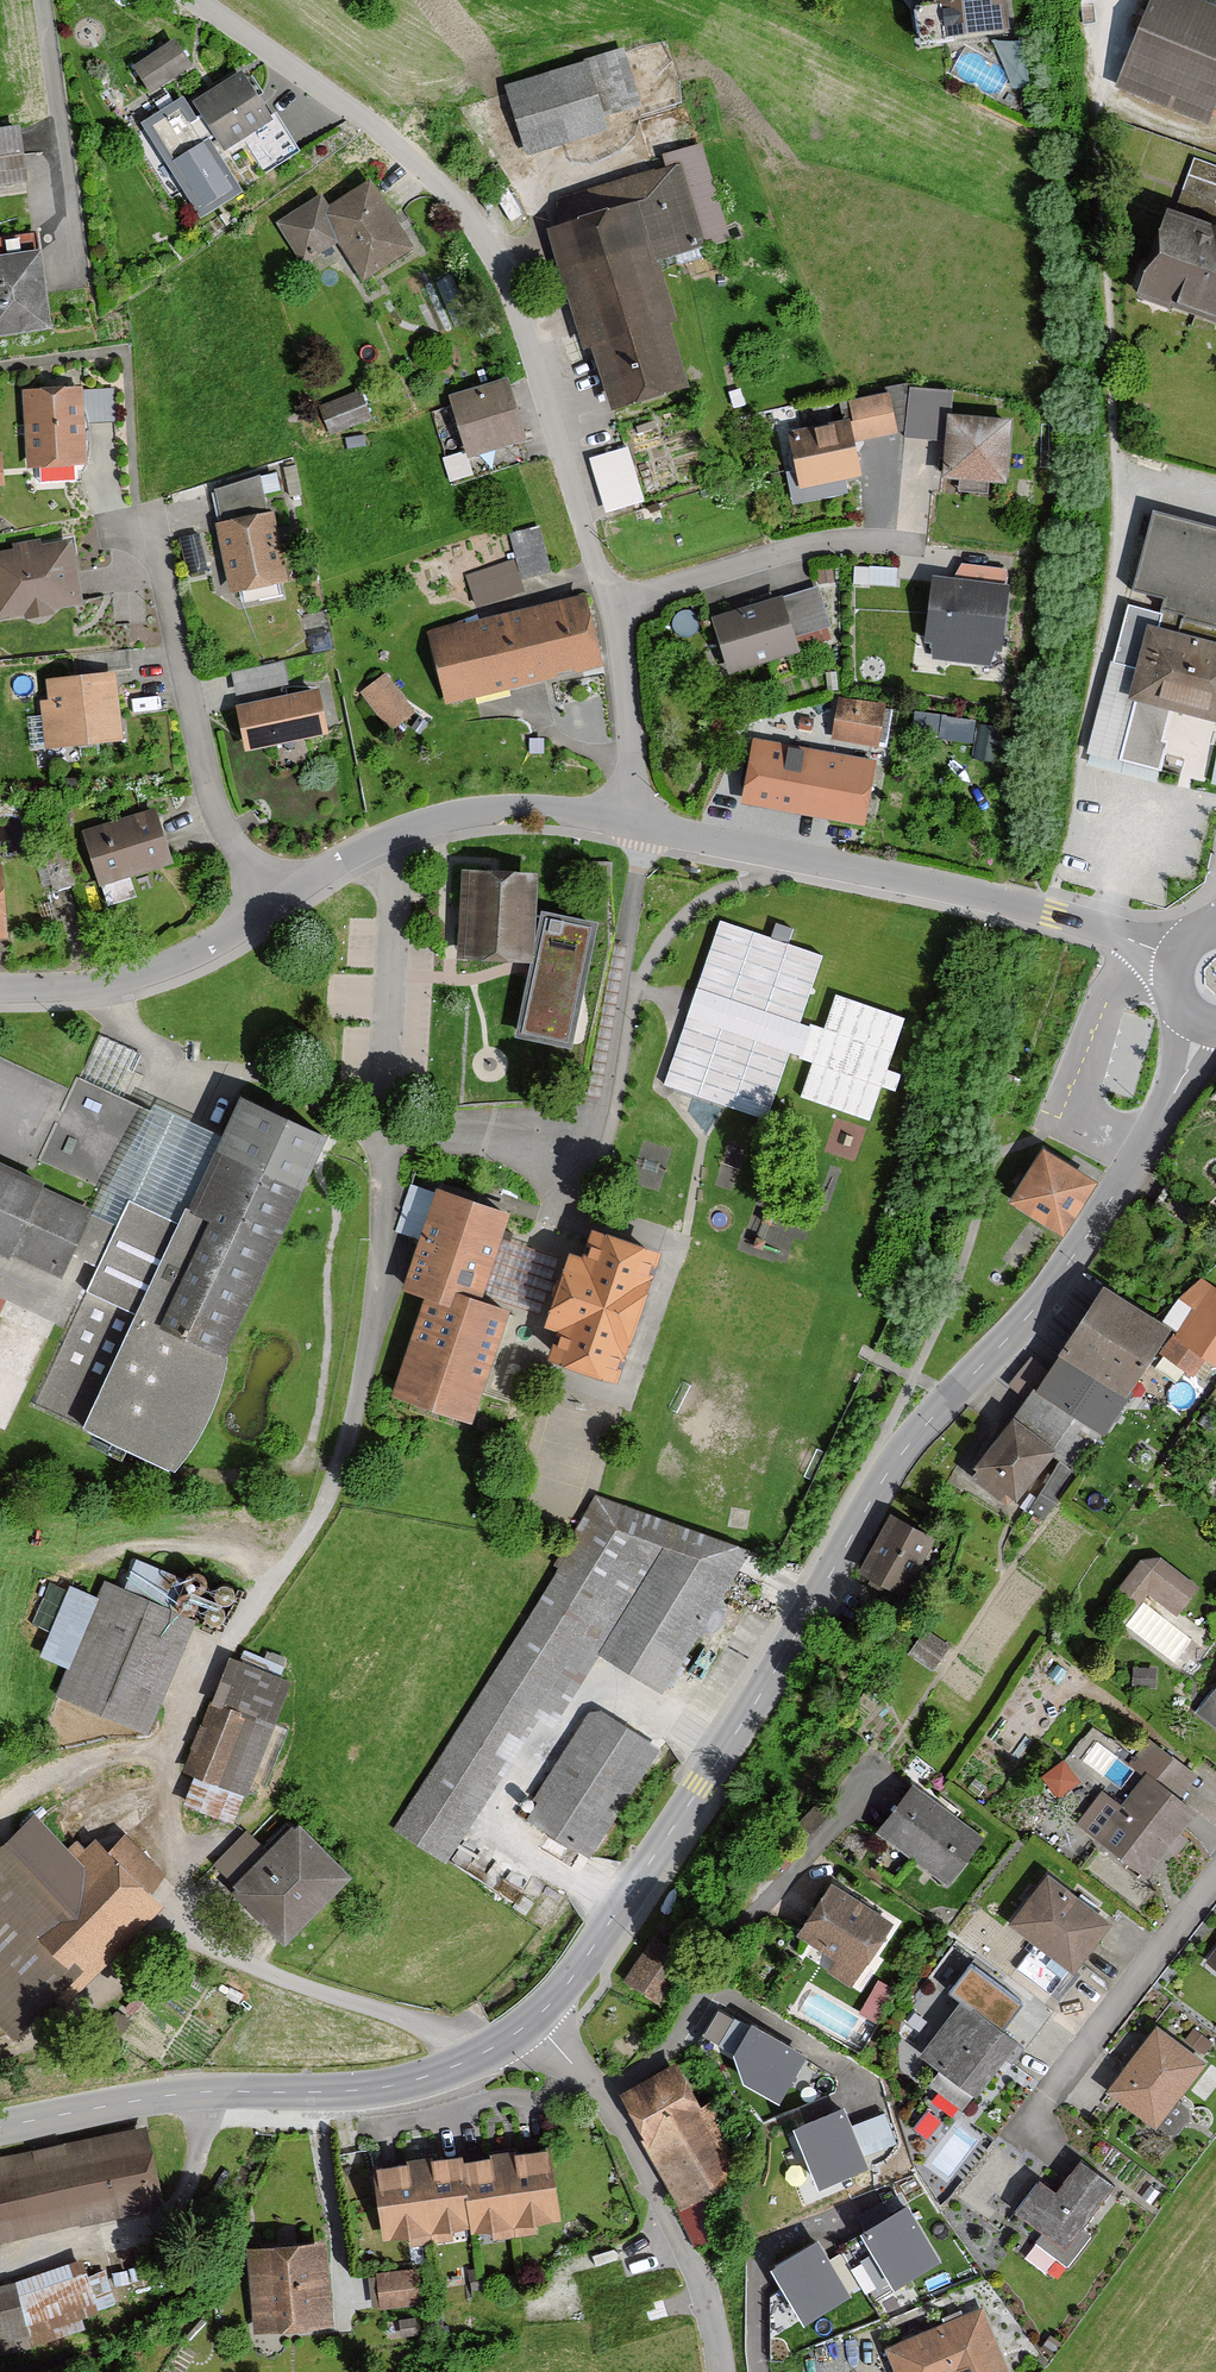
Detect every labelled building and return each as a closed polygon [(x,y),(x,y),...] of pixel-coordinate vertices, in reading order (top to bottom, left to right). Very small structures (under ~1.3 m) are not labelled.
[(928,51),(1007,38),(1004,0),(920,0),(928,51)] [(1110,88),(1207,125),(1215,103),(1215,0),(1144,0),(1110,88)] [(144,95),(188,64),(171,39),(124,69),(144,95)] [(526,161),(609,136),(588,64),(504,89),(526,161)] [(192,107),(221,148),(268,116),(238,74),(192,107)] [(236,190),(180,106),(147,128),(203,212),(236,190)] [(23,184),(14,120),(0,122),(0,188),(23,184)] [(591,355),(610,419),(689,396),(671,331),(677,328),(659,268),(730,244),(702,147),(662,159),(665,170),(556,202),(559,233),(547,237),(583,356),(591,355)] [(359,283),(411,250),(365,177),(325,202),(319,192),(273,221),(301,265),(334,244),(359,283)] [(1215,327),(1215,225),(1172,209),(1139,299),(1215,327)] [(46,329),(37,249),(0,253),(0,334),(46,329)] [(79,381),(17,384),(20,470),(82,468),(79,381)] [(92,384),(94,414),(117,413),(115,383),(92,384)] [(467,464),(527,447),(508,384),(448,401),(467,464)] [(366,385),(324,397),(332,425),(374,413),(366,385)] [(850,408),(854,427),(799,438),(810,494),(873,481),(866,445),(902,438),(895,399),(850,408)] [(1015,419),(953,415),(949,476),(1011,481),(1015,419)] [(629,441),(591,452),(607,508),(646,496),(629,441)] [(224,595),(284,583),(267,508),(211,519),(224,595)] [(1146,509),(1083,756),(1159,775),(1174,710),(1215,718),(1215,527),(1146,509)] [(510,531),(526,577),(556,566),(540,520),(510,531)] [(0,551),(0,620),(80,606),(68,539),(0,551)] [(477,603),(526,587),(516,555),(466,571),(477,603)] [(952,583),(941,583),(935,663),(991,667),(998,571),(953,567),(952,583)] [(823,591),(722,623),(737,671),(813,648),(807,629),(833,621),(823,591)] [(425,629),(442,704),(601,668),(583,592),(425,629)] [(114,668),(45,677),(47,698),(37,699),(43,751),(123,741),(114,668)] [(379,672),(352,693),(383,734),(410,713),(379,672)] [(241,751),(327,736),(318,689),(233,705),(241,751)] [(873,699),(835,693),(829,737),(867,743),(873,699)] [(745,740),(734,800),(865,823),(876,763),(745,740)] [(102,888),(176,864),(156,806),(82,830),(102,888)] [(533,914),(536,874),(459,869),(453,960),(530,965),(544,968),(531,1041),(588,1053),(609,930),(533,914)] [(773,1122),(825,967),(726,935),(671,1089),(773,1122)] [(900,1026),(838,1005),(804,1107),(866,1128),(900,1026)] [(301,1186),(211,1145),(176,1220),(136,1201),(152,1167),(137,1160),(157,1115),(77,1079),(34,1172),(0,1156),(0,1266),(82,1304),(34,1410),(171,1472),(301,1186)] [(1088,1182),(1037,1146),(1002,1196),(1053,1231),(1088,1182)] [(387,1398),(467,1425),(507,1310),(480,1300),(510,1214),(431,1186),(429,1193),(407,1186),(389,1238),(412,1246),(396,1292),(421,1301),(387,1398)] [(616,1384),(660,1248),(592,1226),(580,1263),(564,1258),(541,1327),(557,1332),(547,1361),(616,1384)] [(1010,1416),(1054,1446),(1097,1384),(1123,1402),(1173,1330),(1103,1282),(1010,1416)] [(1181,1341),(1215,1363),(1215,1297),(1211,1294),(1181,1341)] [(1001,1411),(960,1469),(1020,1511),(1061,1453),(1001,1411)] [(572,1522),(388,1831),(446,1867),(539,1724),(551,1734),(598,1660),(661,1698),(745,1549),(588,1495),(572,1522)] [(887,1514),(853,1574),(893,1596),(927,1535),(887,1514)] [(1124,1577),(1179,1614),(1200,1582),(1145,1545),(1124,1577)] [(104,1578),(96,1597),(67,1586),(38,1659),(66,1670),(53,1702),(152,1741),(200,1620),(165,1607),(176,1580),(136,1564),(127,1586),(104,1578)] [(48,1576),(36,1619),(52,1623),(64,1580),(48,1576)] [(292,1685),(225,1656),(175,1773),(192,1780),(180,1809),(229,1830),(244,1795),(260,1802),(291,1730),(276,1723),(292,1685)] [(1191,1715),(1215,1735),(1215,1684),(1191,1715)] [(669,1761),(588,1710),(516,1825),(597,1876),(669,1761)] [(1056,1791),(1079,1776),(1064,1752),(1041,1767),(1056,1791)] [(1159,1770),(1175,1783),(1188,1766),(1171,1754),(1159,1770)] [(1179,1837),(1197,1814),(1146,1774),(1119,1807),(1103,1794),(1075,1829),(1143,1883),(1160,1862),(1171,1871),(1191,1846),(1179,1837)] [(983,1828),(910,1781),(873,1837),(946,1885),(983,1828)] [(15,2032),(161,1879),(115,1835),(86,1863),(37,1814),(0,1850),(0,2017),(15,2032)] [(349,1875),(293,1823),(224,1897),(280,1949),(349,1875)] [(1073,1970),(1109,1927),(1045,1874),(1004,1923),(1046,1959),(1051,1953),(1073,1970)] [(898,1922),(831,1880),(795,1937),(862,1979),(898,1922)] [(657,1932),(624,1973),(654,1997),(687,1955),(657,1932)] [(1204,1960),(1215,1971),(1215,1945),(1204,1960)] [(877,2011),(895,1983),(882,1975),(863,2003),(877,2011)] [(967,2107),(1019,2045),(959,1995),(929,2031),(946,2046),(925,2072),(967,2107)] [(1154,2133),(1205,2065),(1154,2022),(1100,2093),(1154,2133)] [(807,2057),(750,2025),(731,2058),(741,2086),(778,2107),(807,2057)] [(673,2063),(612,2102),(687,2219),(748,2181),(673,2063)] [(845,2109),(794,2130),(818,2190),(870,2169),(845,2109)] [(144,2130),(0,2157),(0,2243),(160,2213),(144,2130)] [(553,2148),(507,2155),(520,2239),(566,2232),(553,2148)] [(464,2153),(421,2158),(431,2238),(476,2231),(466,2161),(464,2153)] [(520,2239),(507,2155),(466,2161),(476,2231),(478,2245),(520,2239)] [(421,2158),(372,2165),(382,2244),(431,2238),(421,2158)] [(1054,2262),(1115,2189),(1079,2158),(1053,2188),(1039,2176),(1013,2207),(1035,2226),(1025,2238),(1054,2262)] [(908,2207),(861,2235),(893,2288),(939,2260),(908,2207)] [(328,2331),(320,2239),(237,2246),(245,2338),(328,2331)] [(819,2241),(771,2269),(804,2325),(852,2297),(819,2241)] [(421,2269),(374,2275),(379,2310),(426,2304),(421,2269)] [(93,2323),(83,2270),(0,2295),(0,2348),(93,2323)] [(978,2304),(882,2344),(893,2371),(1006,2371),(978,2304)]
